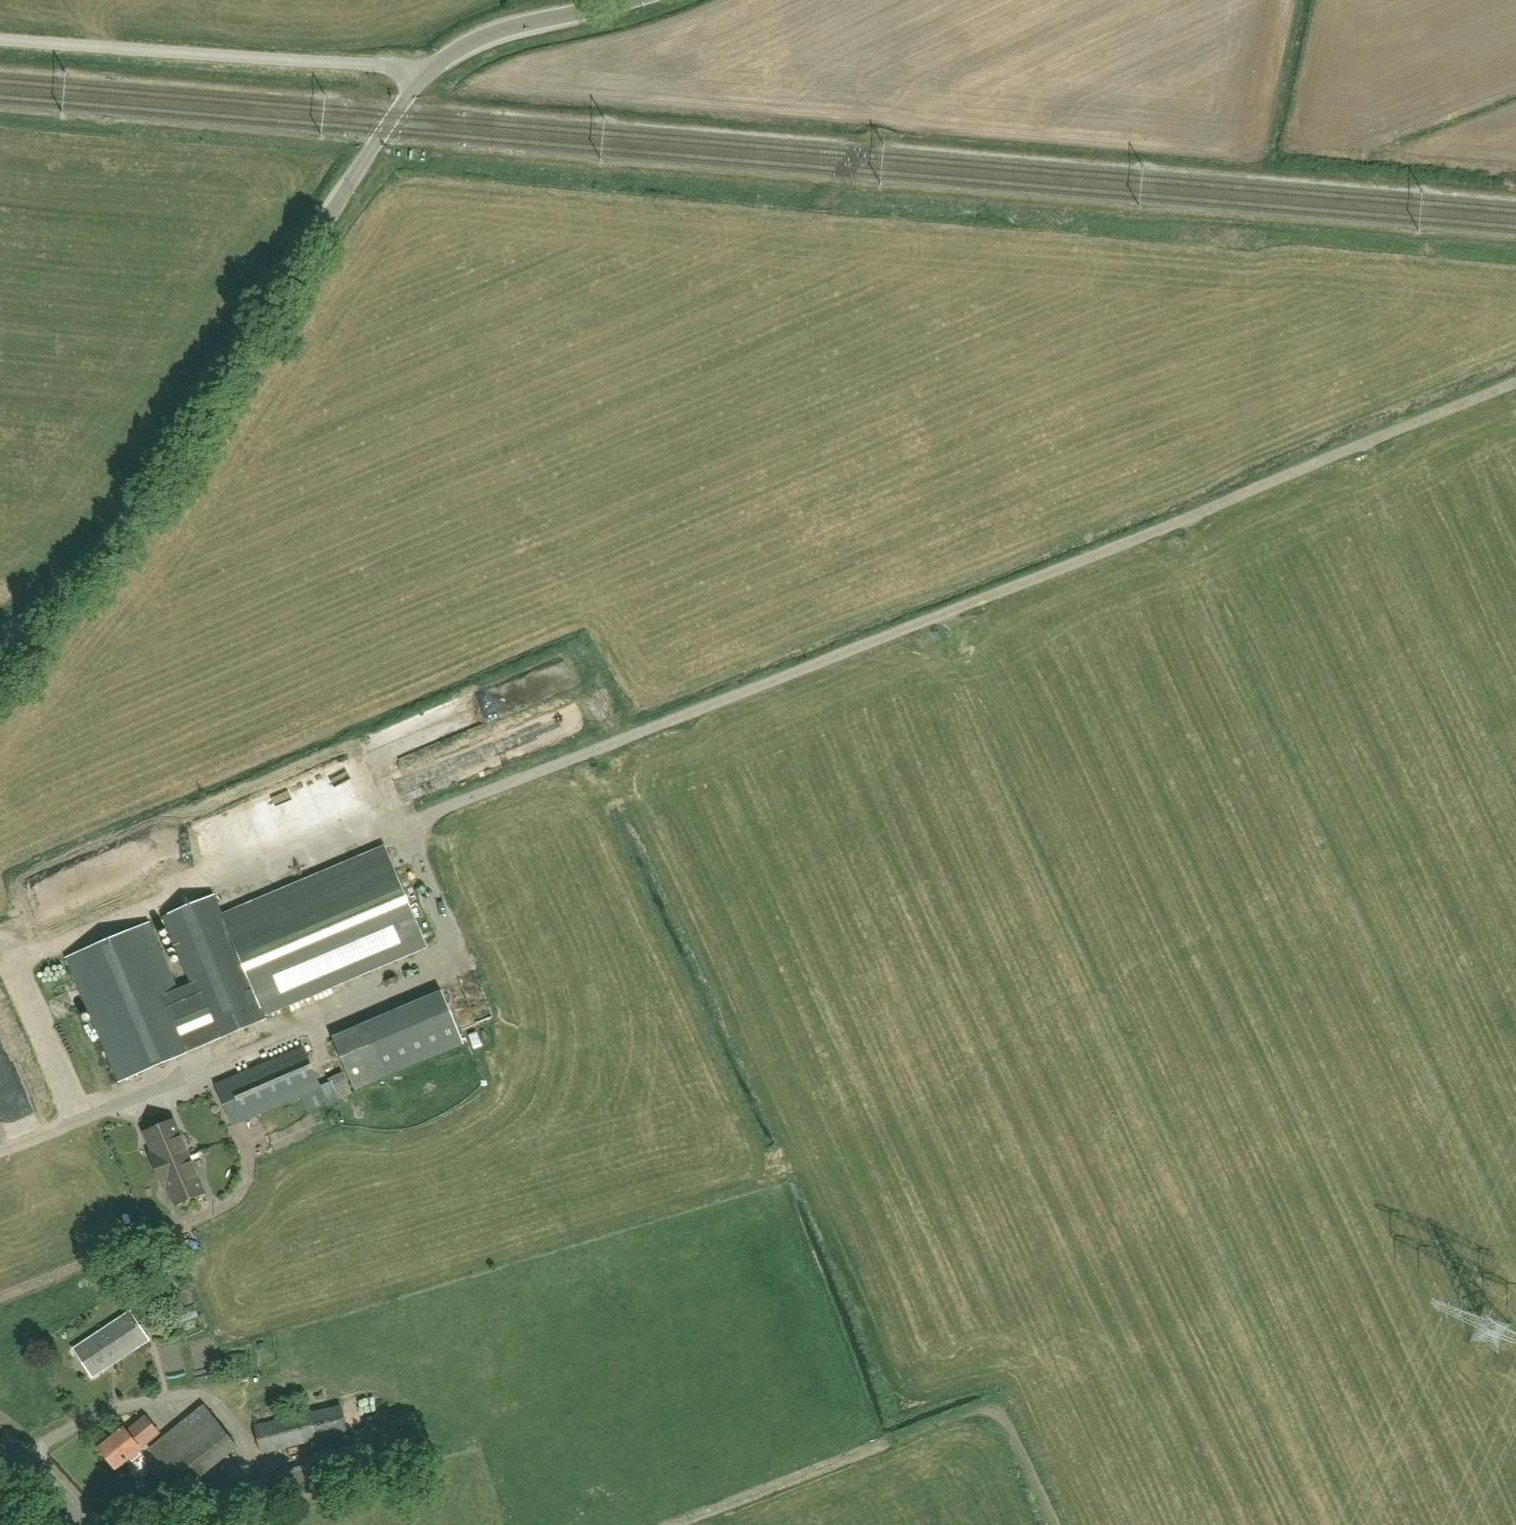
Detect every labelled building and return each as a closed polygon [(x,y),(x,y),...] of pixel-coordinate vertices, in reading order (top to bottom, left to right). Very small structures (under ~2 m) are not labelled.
[(264,1012),(426,944),(386,850),(224,918),(214,896),(164,917),(192,983),(177,990),(149,924),(67,958),(119,1082),(267,1019),(264,1012)] [(465,1044),(443,991),(334,1038),(355,1090),(465,1044)] [(91,1058),(102,1054),(96,1039),(86,1043),(91,1058)] [(327,1102),(303,1047),(217,1085),(234,1126),(302,1096),(309,1110),(327,1102)] [(19,1114),(2,1077),(0,1078),(0,1108),(5,1120),(19,1114)] [(205,1193),(174,1121),(145,1132),(154,1154),(151,1155),(164,1186),(167,1184),(176,1205),(205,1193)] [(93,1378),(149,1341),(130,1312),(74,1349),(93,1378)] [(347,1432),(340,1404),(255,1426),(262,1454),(347,1432)] [(186,1492),(239,1448),(204,1406),(151,1450),(186,1492)] [(146,1415),(127,1431),(124,1428),(99,1449),(117,1470),(161,1433),(146,1415)] [(204,1521),(288,1498),(369,1477),(364,1454),(282,1476),(198,1498),(204,1521)] [(156,1514),(159,1498),(146,1495),(143,1512),(156,1514)]
